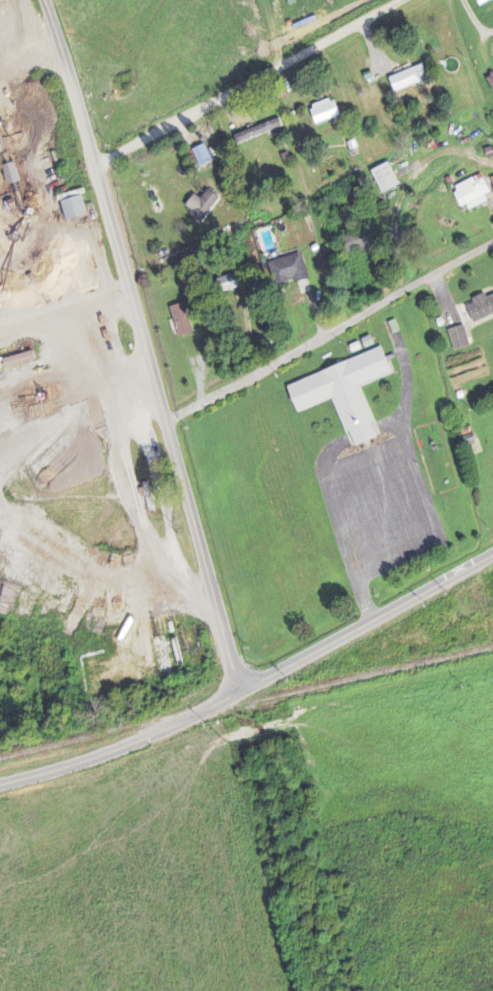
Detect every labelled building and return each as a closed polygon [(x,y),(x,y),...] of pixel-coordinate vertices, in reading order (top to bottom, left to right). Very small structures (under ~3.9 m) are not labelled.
[(387,79),(393,94),(427,80),(421,65),(387,79)] [(492,94),(492,75),(485,79),(492,94)] [(314,125),(339,118),(334,100),(309,106),(314,125)] [(235,145),(281,127),(278,119),(232,137),(235,145)] [(198,169),(211,164),(204,146),(191,150),(198,169)] [(6,187),(19,183),(13,163),(0,167),(0,168),(6,187)] [(370,172),(381,194),(398,186),(387,164),(370,172)] [(451,189),(462,212),(491,198),(483,180),(472,185),(470,180),(451,189)] [(193,195),(183,208),(201,222),(219,199),(206,190),(199,200),(193,195)] [(59,202),(64,222),(85,217),(81,197),(59,202)] [(308,281),(300,254),(267,264),(273,287),(293,282),(294,285),(308,281)] [(472,324),(492,316),(492,295),(485,299),(484,297),(464,305),(472,324)] [(193,333),(183,304),(168,309),(178,338),(193,333)] [(469,347),(463,326),(446,331),(452,352),(469,347)] [(331,401),(344,435),(349,433),(354,447),(375,439),(370,425),(373,424),(359,387),(390,375),(381,350),(285,385),(296,414),(331,401)]
